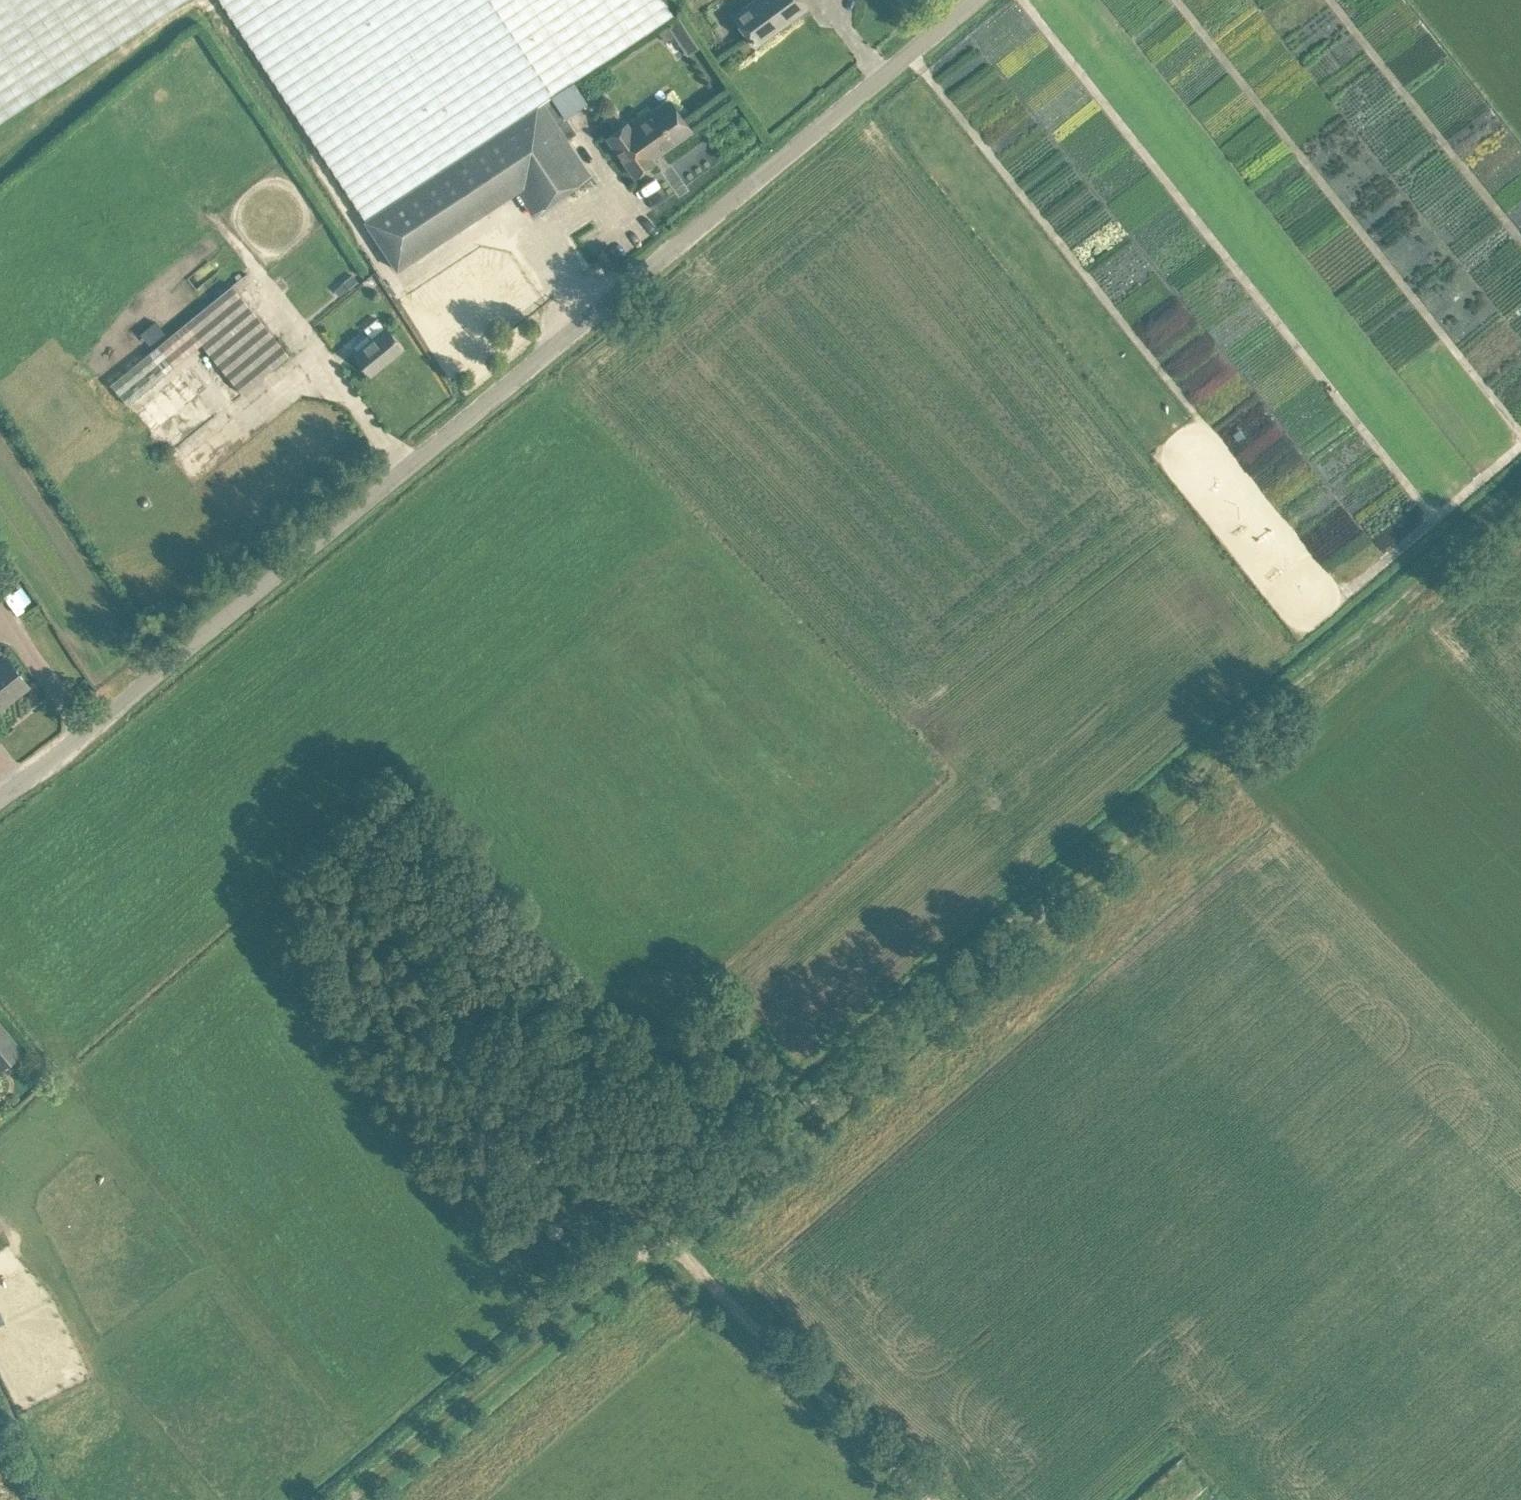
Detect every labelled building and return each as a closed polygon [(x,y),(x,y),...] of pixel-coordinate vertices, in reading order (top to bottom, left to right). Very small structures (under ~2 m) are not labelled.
[(183,0),(0,0),(0,121),(183,0)] [(365,218),(365,219),(364,220),(396,269),(517,190),(531,212),(590,173),(567,138),(576,132),(566,116),(587,102),(587,101),(574,81),(674,15),(664,0),(221,0),(365,218)] [(733,14),(756,45),(807,7),(802,0),(753,0),(733,14)] [(673,58),(696,50),(686,18),(662,26),(673,58)] [(606,136),(634,176),(654,161),(650,156),(660,149),(662,151),(691,130),(672,103),(654,115),(652,113),(631,128),(626,122),(606,136)] [(181,326),(110,383),(127,403),(201,343),(242,393),(289,354),(232,284),(181,326)] [(484,299),(498,316),(510,306),(497,289),(484,299)] [(372,337),(353,353),(371,374),(403,347),(385,326),(384,327),(377,317),(364,327),(372,337)] [(28,684),(5,656),(0,660),(0,706),(28,684)] [(24,1051),(0,1020),(0,1070),(24,1051)]
